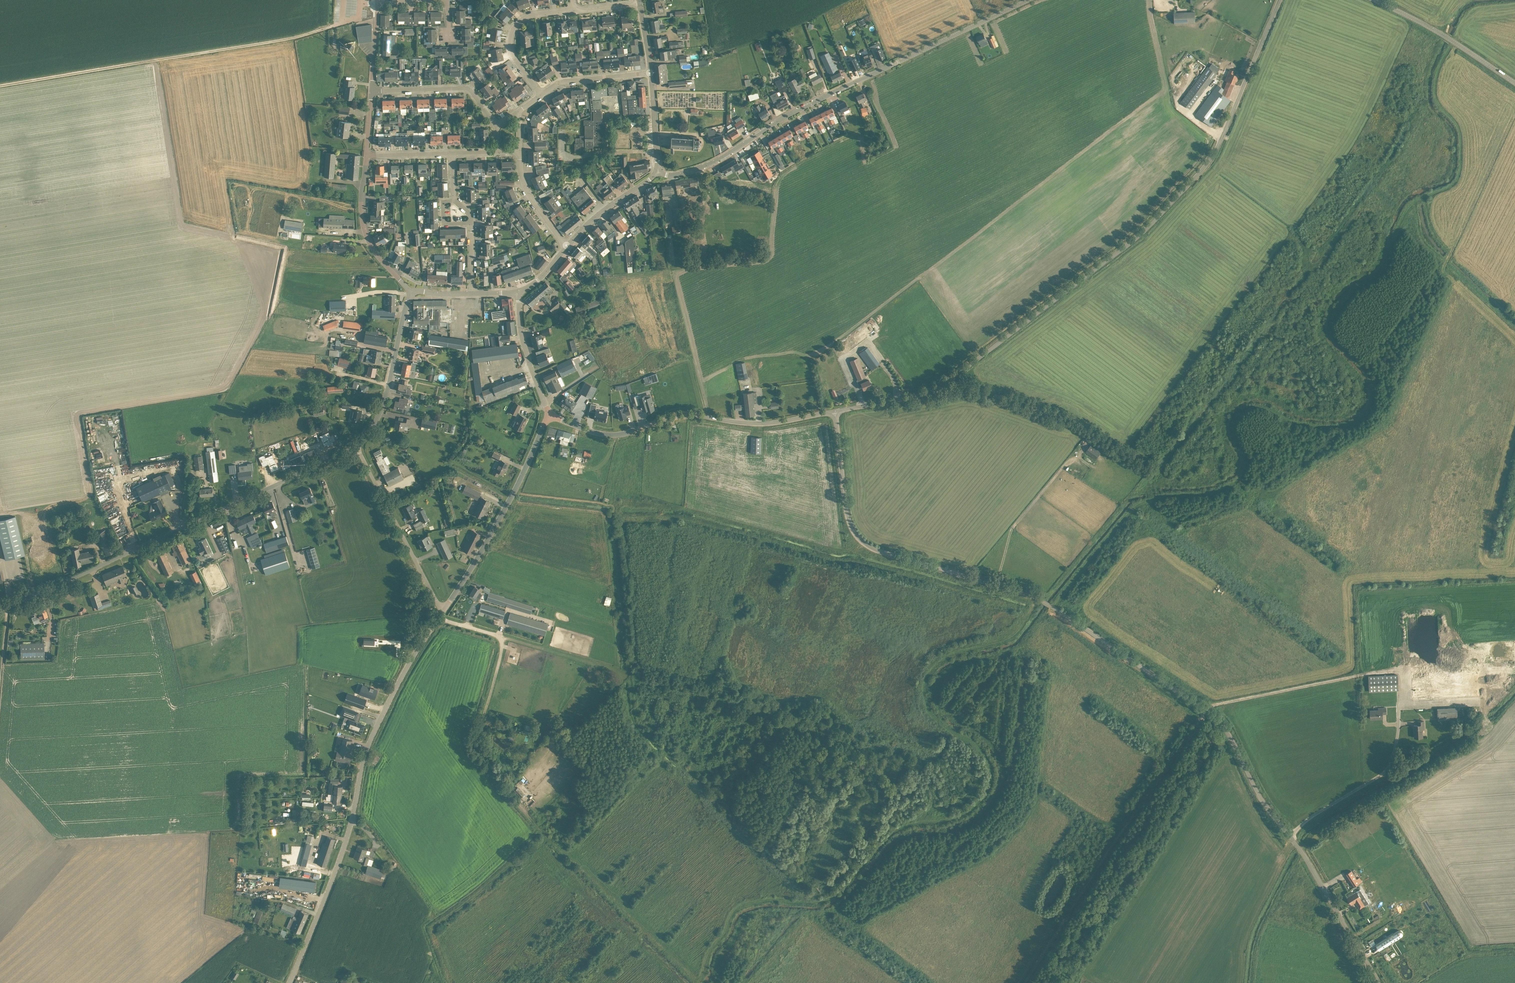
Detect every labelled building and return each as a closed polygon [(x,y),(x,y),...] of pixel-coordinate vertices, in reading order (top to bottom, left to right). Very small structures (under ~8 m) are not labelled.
[(525,7),(523,0),(519,0),(511,3),(517,11),(522,9),(522,8),(525,7)] [(654,13),(659,12),(659,14),(664,13),(663,7),(658,8),(658,4),(660,4),(660,0),(652,2),(654,13)] [(511,3),(504,12),(510,17),(513,15),(517,11),(511,3)] [(455,10),(455,16),(458,16),(465,16),(465,13),(468,13),(468,7),(462,7),(462,10),(455,10)] [(409,25),(412,25),(412,19),(409,19),(409,12),(398,12),(398,23),(409,23),(409,25)] [(412,19),(412,25),(412,26),(415,26),(415,23),(419,23),(419,20),(425,20),(425,12),(414,12),(414,19),(412,19)] [(431,12),(431,14),(431,19),(428,19),(428,24),(431,24),(431,23),(435,23),(435,20),(442,20),(442,12),(431,12)] [(508,20),(510,17),(504,12),(500,16),(499,16),(497,18),(501,21),(505,25),(508,21),(508,20)] [(1175,14),(1174,13),(1175,23),(1175,22),(1195,21),(1195,22),(1195,12),(1194,12),(1194,13),(1175,14)] [(381,15),(381,26),(388,26),(388,29),(393,29),(394,26),(392,26),(392,22),(389,22),(389,15),(381,15)] [(615,26),(614,15),(602,17),(603,27),(615,26)] [(465,16),(458,16),(455,16),(456,22),(462,22),(462,25),(467,25),(471,25),(471,19),(465,19),(465,16)] [(621,17),(622,22),(622,25),(622,28),(628,27),(632,27),(631,16),(624,16),(621,17)] [(650,21),(651,26),(652,32),(660,31),(666,30),(665,25),(659,26),(659,25),(658,19),(650,21)] [(568,32),(567,20),(562,21),(562,22),(558,22),(559,32),(562,31),(562,33),(568,32)] [(568,32),(574,31),(577,31),(576,21),(573,21),(572,20),(567,20),(568,32)] [(597,30),(596,21),(593,22),(592,20),(582,21),(583,29),(591,28),(591,30),(597,30)] [(552,34),(551,22),(543,23),(543,29),(540,29),(541,35),(544,34),(544,35),(552,34)] [(372,41),(372,24),(357,26),(359,43),(372,41)] [(473,25),(471,25),(467,25),(467,28),(461,28),(461,34),(470,34),(470,31),(473,31),(473,25)] [(430,29),(430,26),(424,26),(424,32),(427,32),(427,35),(437,35),(437,29),(430,29)] [(532,30),(521,31),(522,46),(530,46),(529,38),(533,37),(532,30)] [(395,46),(395,35),(384,34),(383,46),(382,54),(390,55),(391,49),(391,46),(395,46)] [(461,40),(465,40),(467,40),(467,43),(474,43),(474,37),(471,37),(470,34),(461,34),(461,40)] [(984,34),(976,37),(979,43),(987,40),(984,34)] [(427,35),(427,38),(424,38),(424,44),(427,44),(430,44),(430,41),(437,41),(437,35),(427,35)] [(653,38),(655,47),(662,46),(661,40),(667,39),(667,36),(653,38)] [(359,46),(359,43),(354,42),(353,42),(352,41),(351,41),(350,41),(349,42),(348,43),(347,43),(341,43),(341,46),(341,50),(347,49),(347,47),(350,49),(354,47),(356,47),(359,47),(359,46)] [(449,57),(449,52),(446,52),(446,47),(446,46),(436,47),(436,55),(443,55),(443,58),(445,58),(449,57)] [(452,52),(449,52),(449,57),(456,57),(456,54),(463,54),(463,46),(452,46),(452,52)] [(604,68),(612,67),(610,54),(603,54),(602,46),(599,46),(599,50),(600,58),(603,58),(604,68)] [(625,66),(633,65),(632,56),(631,52),(627,53),(626,48),(624,48),(623,48),(623,46),(620,46),(621,48),(621,56),(624,55),(625,66)] [(880,61),(886,58),(882,48),(879,50),(877,47),(872,49),(874,55),(877,53),(880,61)] [(492,56),(502,54),(502,52),(501,48),(490,50),(490,53),(491,53),(492,56)] [(618,54),(610,54),(612,67),(619,66),(618,56),(621,56),(621,48),(618,49),(618,54)] [(812,48),(807,50),(810,59),(811,59),(816,57),(812,48)] [(675,49),(674,50),(670,50),(660,51),(661,59),(671,58),(671,60),(673,59),(673,57),(676,57),(675,49)] [(870,57),(873,56),(870,50),(867,51),(868,53),(862,56),(866,66),(873,63),(870,57)] [(820,56),(829,72),(828,72),(831,77),(830,77),(830,79),(831,78),(834,82),(843,78),(839,70),(837,71),(828,52),(820,56)] [(502,54),(492,56),(492,59),(491,59),(492,62),(504,60),(503,55),(502,56),(502,54)] [(639,55),(632,56),(633,65),(640,64),(639,55)] [(848,62),(852,72),(860,68),(856,58),(848,62)] [(597,59),(590,60),(591,69),(598,68),(597,59)] [(591,69),(590,60),(582,61),(583,70),(591,69)] [(418,76),(418,72),(418,69),(422,69),(422,64),(422,61),(418,61),(418,66),(415,66),(415,70),(415,72),(410,72),(406,72),(405,72),(406,80),(419,80),(418,76)] [(576,61),(569,62),(570,71),(577,70),(576,61)] [(570,71),(569,62),(561,63),(562,72),(570,71)] [(549,65),(549,66),(547,63),(541,67),(549,77),(555,73),(549,65)] [(662,64),(662,63),(655,64),(657,84),(664,83),(663,73),(666,73),(668,72),(667,70),(663,70),(662,64)] [(499,71),(501,73),(499,75),(502,78),(512,71),(507,64),(499,71)] [(461,67),(455,67),(446,67),(446,72),(450,72),(450,76),(461,75),(461,67)] [(480,78),(483,82),(488,77),(485,73),(483,74),(478,67),(470,73),(476,81),(480,78)] [(549,77),(541,67),(541,68),(535,72),(542,82),(549,77)] [(1216,73),(1215,73),(1210,69),(1207,67),(1203,73),(1212,79),(1216,73)] [(431,71),(425,71),(426,79),(438,79),(438,70),(436,70),(433,68),(431,71)] [(807,77),(802,68),(798,70),(802,79),(807,77)] [(397,72),(394,72),(394,69),(389,70),(389,72),(385,72),(386,81),(398,80),(397,72)] [(1234,83),(1238,76),(1234,74),(1235,71),(1230,69),(1225,80),(1227,81),(1224,89),(1218,84),(1195,114),(1211,126),(1231,100),(1228,98),(1234,83)] [(516,77),(512,71),(502,78),(504,81),(506,80),(508,83),(516,77)] [(819,73),(817,75),(816,72),(809,75),(810,78),(813,84),(822,79),(819,73)] [(797,83),(797,82),(795,78),(788,82),(791,86),(795,94),(801,90),(799,86),(804,83),(803,80),(797,83)] [(345,98),(353,99),(355,87),(352,87),(353,81),(345,80),(344,87),(346,87),(345,98)] [(626,91),(627,91),(630,91),(630,90),(636,89),(635,86),(635,81),(628,82),(629,87),(629,89),(627,90),(627,91),(626,91)] [(631,95),(630,91),(627,91),(627,99),(628,99),(646,98),(645,86),(644,86),(644,83),(639,84),(639,94),(631,95)] [(481,89),(487,97),(492,93),(494,96),(499,93),(495,87),(492,89),(487,84),(481,89)] [(522,84),(519,86),(518,84),(514,87),(522,97),(528,92),(522,84)] [(606,95),(612,94),(611,84),(605,85),(606,91),(603,91),(603,98),(607,97),(606,95)] [(617,84),(611,84),(612,94),(618,94),(618,96),(621,96),(621,90),(618,90),(617,84)] [(785,84),(778,88),(780,93),(788,89),(785,84)] [(522,97),(514,87),(511,89),(512,91),(509,93),(516,101),(522,97)] [(1181,102),(1190,108),(1200,95),(1191,88),(1181,102)] [(558,95),(563,106),(566,104),(564,101),(567,99),(563,92),(558,95)] [(757,92),(755,93),(748,95),(750,100),(759,97),(757,92)] [(863,93),(856,96),(859,103),(862,108),(865,106),(863,101),(866,99),(863,93)] [(558,95),(552,98),(554,101),(556,105),(559,104),(560,107),(563,106),(558,95)] [(784,95),(780,97),(779,96),(772,99),(774,104),(775,103),(779,109),(789,104),(786,97),(784,95)] [(505,96),(502,98),(501,97),(498,99),(505,109),(511,105),(505,96)] [(450,101),(450,112),(453,112),(453,108),(452,108),(452,106),(458,106),(458,97),(452,98),(452,101),(450,101)] [(464,97),(458,97),(458,106),(464,106),(464,108),(464,112),(467,112),(467,100),(464,100),(464,97)] [(447,98),(441,98),(441,107),(447,106),(447,108),(446,108),(447,121),(450,121),(450,112),(450,101),(447,102),(447,98)] [(646,98),(628,99),(622,100),(623,114),(624,114),(625,116),(641,115),(641,113),(641,109),(637,109),(636,102),(640,102),(640,106),(646,106),(646,98)] [(389,108),(389,112),(392,112),(392,108),(395,108),(395,114),(398,114),(397,103),(395,103),(395,99),(389,100),(389,108)] [(400,103),(397,103),(398,114),(398,122),(402,121),(402,112),(406,111),(406,108),(406,99),(400,99),(400,103)] [(412,99),(406,99),(406,108),(412,108),(412,113),(415,113),(415,101),(412,101),(412,99)] [(415,101),(415,113),(418,113),(418,107),(424,107),(423,99),(417,99),(417,101),(415,101)] [(499,114),(505,109),(498,99),(494,102),(495,103),(493,105),(499,114)] [(848,108),(845,101),(838,105),(839,108),(836,109),(839,115),(844,113),(843,111),(848,108)] [(541,106),(548,116),(551,114),(548,111),(551,109),(546,102),(541,106)] [(762,119),(770,114),(766,107),(761,110),(758,105),(755,107),(758,112),(762,119)] [(350,107),(349,107),(339,106),(339,113),(349,114),(350,107)] [(533,115),(532,118),(539,121),(540,122),(546,117),(546,118),(548,116),(541,106),(536,110),(538,112),(534,115),(533,115)] [(832,123),(833,123),(834,126),(836,125),(834,122),(833,119),(836,117),(834,114),(835,114),(832,108),(826,110),(832,123)] [(832,124),(832,123),(826,110),(825,111),(822,112),(821,113),(823,119),(825,123),(828,122),(828,121),(830,125),(832,124)] [(821,113),(819,114),(816,115),(815,116),(818,122),(821,120),(823,119),(821,113)] [(815,116),(809,118),(812,124),(815,123),(818,122),(815,116)] [(537,124),(539,121),(532,118),(530,121),(533,122),(533,127),(528,127),(529,133),(541,133),(538,133),(537,127),(537,124)] [(742,119),(735,124),(738,129),(745,125),(742,119)] [(342,121),(340,136),(349,137),(351,122),(342,121)] [(580,122),(583,133),(591,131),(588,123),(584,125),(583,121),(580,122)] [(799,124),(806,136),(808,135),(805,128),(808,127),(805,121),(799,124)] [(576,136),(583,133),(580,122),(579,122),(581,126),(577,127),(576,123),(572,124),(576,136)] [(576,136),(572,124),(569,126),(570,130),(566,131),(569,138),(576,136)] [(797,133),(800,131),(802,135),(804,138),(806,136),(799,124),(794,127),(797,133)] [(734,126),(727,130),(727,132),(725,133),(730,140),(740,134),(737,129),(736,129),(734,126)] [(437,131),(437,135),(437,144),(443,143),(443,141),(446,141),(445,129),(442,129),(442,131),(437,131)] [(448,143),(454,143),(454,134),(448,135),(448,133),(448,132),(448,129),(445,129),(446,141),(448,140),(448,143)] [(790,129),(784,132),(788,138),(793,135),(790,129)] [(390,133),(385,133),(385,137),(385,145),(391,145),(391,142),(394,142),(393,130),(391,131),(390,131),(390,133)] [(396,145),(402,145),(402,132),(397,133),(396,130),(393,130),(394,142),(396,142),(396,145)] [(402,132),(402,145),(409,144),(408,142),(411,142),(411,130),(407,130),(407,132),(402,132)] [(414,144),(420,144),(419,136),(419,132),(414,132),(414,130),(411,130),(411,142),(413,142),(414,144)] [(712,134),(715,144),(724,142),(722,135),(715,136),(714,130),(708,131),(709,135),(712,134)] [(782,141),(788,138),(784,132),(779,135),(783,142),(782,141)] [(546,141),(543,142),(542,139),(541,133),(529,133),(529,140),(538,140),(538,139),(539,142),(535,142),(535,145),(546,145),(546,141)] [(677,147),(681,147),(681,148),(682,148),(687,148),(687,149),(687,147),(692,148),(692,149),(692,150),(698,151),(698,148),(699,147),(698,146),(700,145),(701,146),(701,145),(700,144),(700,142),(702,142),(701,141),(700,141),(699,140),(700,139),(699,138),(698,140),(697,139),(697,136),(689,136),(689,137),(688,137),(688,136),(687,136),(683,136),(682,136),(682,137),(677,137),(678,136),(677,136),(677,137),(672,136),(672,135),(671,135),(671,136),(670,136),(670,137),(671,137),(671,146),(669,146),(670,146),(671,147),(671,148),(671,149),(673,149),(674,148),(674,147),(673,147),(676,147),(676,148),(677,148),(677,147)] [(784,145),(783,142),(779,135),(774,139),(781,151),(783,154),(785,153),(782,146),(784,145)] [(772,148),(774,146),(776,150),(777,149),(779,153),(781,151),(774,139),(768,142),(772,148)] [(561,151),(572,147),(570,140),(562,142),(564,146),(560,147),(559,147),(561,151)] [(572,147),(561,151),(565,150),(566,153),(562,155),(562,154),(562,155),(563,158),(574,154),(572,147)] [(753,161),(762,156),(759,150),(749,155),(753,161)] [(336,157),(343,157),(343,154),(326,152),(325,176),(334,177),(336,157)] [(360,155),(343,154),(343,157),(351,158),(350,164),(347,163),(346,178),(358,179),(360,155)] [(574,154),(563,158),(564,162),(565,162),(568,160),(570,164),(577,162),(574,154)] [(777,154),(773,156),(781,170),(785,167),(777,154)] [(762,156),(753,161),(756,167),(766,162),(762,156)] [(736,158),(730,162),(735,171),(741,168),(739,164),(736,158)] [(645,162),(629,165),(632,178),(639,177),(639,172),(648,171),(648,168),(651,167),(650,164),(651,163),(650,163),(649,160),(644,161),(645,162)] [(502,170),(508,170),(508,173),(516,173),(515,164),(511,164),(511,161),(502,162),(502,170)] [(474,172),(478,171),(479,175),(482,175),(482,180),(485,180),(485,177),(485,172),(482,172),(482,162),(474,163),(474,172)] [(488,162),(489,175),(492,175),(492,171),(496,171),(496,162),(488,162)] [(735,171),(730,162),(720,167),(724,173),(733,168),(735,171)] [(756,167),(759,173),(769,167),(766,162),(756,167)] [(464,170),(464,179),(471,178),(471,174),(472,174),(471,169),(468,169),(468,163),(460,163),(460,170),(464,170)] [(413,164),(405,165),(405,172),(409,171),(409,176),(413,176),(413,171),(413,164)] [(419,176),(432,175),(431,171),(427,171),(427,164),(419,164),(419,171),(419,176)] [(384,187),(385,187),(388,187),(388,183),(388,184),(388,176),(384,176),(384,172),(384,165),(377,165),(377,169),(375,169),(376,173),(376,175),(376,177),(376,183),(384,183),(384,187)] [(392,173),(388,173),(388,184),(392,184),(392,177),(397,177),(399,177),(399,172),(400,172),(399,165),(392,165),(392,172),(392,173)] [(547,167),(545,168),(536,169),(537,175),(532,178),(534,184),(543,180),(545,179),(546,179),(544,173),(550,172),(549,167),(547,167)] [(769,167),(759,173),(763,179),(773,174),(769,167)] [(623,176),(622,173),(620,173),(619,174),(619,175),(617,177),(625,187),(627,186),(626,184),(629,183),(623,176)] [(609,174),(608,174),(606,176),(612,183),(614,181),(613,180),(609,174)] [(595,181),(591,175),(587,178),(587,181),(589,183),(590,185),(595,181)] [(615,193),(609,185),(612,183),(606,176),(603,178),(607,183),(603,186),(606,189),(612,197),(614,196),(613,194),(615,193)] [(617,177),(613,180),(614,181),(620,189),(622,187),(623,189),(625,187),(617,177)] [(697,177),(675,181),(676,186),(676,188),(699,185),(697,177)] [(545,186),(543,180),(534,184),(537,190),(545,186)] [(671,191),(670,184),(662,185),(663,196),(666,195),(665,192),(671,191)] [(652,187),(647,189),(649,196),(650,199),(654,198),(653,196),(654,196),(654,195),(658,193),(655,185),(654,186),(653,185),(652,186),(652,187)] [(606,189),(603,186),(599,189),(601,193),(606,199),(609,198),(610,199),(612,197),(606,189)] [(503,198),(504,197),(507,196),(516,192),(515,190),(513,187),(505,191),(506,194),(505,195),(504,194),(502,195),(502,196),(503,198)] [(595,202),(584,187),(571,198),(583,212),(584,211),(585,212),(586,212),(589,210),(588,208),(595,202)] [(504,205),(505,207),(514,203),(513,201),(518,198),(516,195),(517,195),(516,192),(507,196),(504,197),(507,204),(504,205)] [(548,207),(556,201),(559,199),(555,194),(554,195),(552,192),(551,192),(546,195),(543,197),(546,201),(545,202),(548,207)] [(646,224),(648,223),(647,216),(646,205),(647,210),(642,211),(640,212),(636,205),(642,202),(637,195),(630,199),(637,210),(646,224)] [(640,228),(641,227),(644,232),(649,229),(646,224),(637,210),(630,199),(630,200),(630,199),(628,200),(624,203),(628,210),(630,209),(634,216),(633,217),(640,228)] [(384,201),(379,201),(374,201),(374,208),(372,208),(372,215),(381,215),(381,208),(384,208),(384,201)] [(556,201),(548,207),(552,212),(553,210),(556,214),(563,208),(560,205),(559,206),(556,201)] [(490,212),(490,206),(490,203),(487,203),(482,203),(482,206),(478,206),(478,213),(490,212)] [(515,212),(511,215),(512,217),(515,215),(525,208),(523,206),(523,207),(520,204),(513,209),(515,212)] [(525,208),(515,215),(517,214),(521,219),(523,218),(528,214),(525,211),(526,210),(525,208)] [(679,208),(673,208),(675,226),(681,225),(679,208)] [(610,216),(615,223),(622,232),(628,228),(621,218),(623,217),(618,210),(610,216)] [(526,222),(533,217),(534,217),(532,215),(530,212),(528,214),(523,218),(526,222)] [(567,234),(573,229),(583,221),(577,213),(573,216),(574,217),(571,220),(570,218),(561,225),(567,234)] [(319,226),(354,228),(355,220),(345,219),(345,216),(330,215),(330,218),(319,218),(319,226)] [(533,217),(526,222),(530,227),(537,221),(536,219),(535,220),(533,217)] [(284,228),(302,231),(303,222),(285,219),(284,228)] [(604,228),(602,229),(607,235),(613,231),(616,235),(618,233),(611,223),(609,225),(606,220),(601,224),(604,228)] [(537,221),(530,227),(533,232),(540,227),(538,224),(539,223),(537,221)] [(600,246),(600,245),(603,248),(606,245),(604,242),(605,241),(600,235),(603,232),(598,226),(592,231),(598,239),(596,241),(600,246)] [(375,242),(377,245),(382,242),(383,244),(387,241),(385,237),(387,236),(387,233),(392,233),(392,228),(384,228),(384,233),(379,236),(378,234),(373,236),(376,241),(375,242)] [(589,234),(582,241),(587,245),(593,238),(589,234)] [(625,242),(627,262),(635,256),(633,236),(625,242)] [(481,243),(481,249),(493,248),(493,246),(490,246),(490,242),(492,242),(491,239),(485,239),(485,243),(481,243)] [(334,252),(346,253),(346,244),(340,243),(340,242),(335,242),(335,243),(334,243),(334,252)] [(625,248),(622,243),(620,245),(617,246),(617,252),(620,251),(625,248)] [(405,244),(396,245),(394,251),(395,251),(391,260),(397,263),(398,261),(402,263),(404,259),(405,256),(405,244)] [(591,254),(586,249),(582,245),(579,248),(578,247),(572,254),(577,258),(577,257),(579,259),(583,255),(584,256),(585,254),(588,257),(589,255),(592,258),(591,254)] [(589,245),(586,249),(591,254),(592,258),(597,252),(589,245)] [(486,260),(492,257),(493,257),(493,248),(481,249),(482,254),(486,254),(486,260)] [(515,279),(524,276),(533,272),(531,264),(532,264),(532,262),(529,253),(516,258),(519,265),(515,266),(516,269),(512,270),(511,267),(502,271),(505,280),(505,282),(515,279)] [(536,266),(542,270),(549,261),(543,256),(536,266)] [(568,258),(563,264),(568,268),(573,262),(568,258)] [(409,260),(405,268),(410,271),(409,272),(417,276),(420,271),(414,268),(417,263),(414,262),(409,260)] [(462,275),(463,261),(457,261),(456,275),(451,275),(451,283),(463,284),(463,275),(462,275)] [(566,277),(567,275),(571,271),(568,268),(563,264),(558,270),(566,277)] [(581,266),(579,267),(577,268),(580,272),(579,273),(581,277),(585,274),(581,266)] [(436,279),(437,271),(436,274),(432,274),(432,272),(428,271),(428,274),(427,282),(438,282),(439,279),(436,279)] [(447,275),(447,272),(447,271),(437,271),(436,279),(439,279),(438,282),(447,283),(448,275),(447,275)] [(493,275),(494,284),(502,283),(501,281),(505,280),(502,271),(500,272),(500,274),(493,275)] [(375,277),(368,277),(364,277),(364,282),(368,282),(368,285),(375,285),(375,277)] [(575,287),(568,280),(564,283),(571,291),(575,287)] [(539,288),(544,294),(547,292),(549,295),(554,291),(551,288),(546,282),(539,288)] [(559,308),(554,302),(552,303),(544,294),(539,288),(526,299),(532,307),(539,301),(538,300),(541,297),(549,306),(549,307),(554,313),(559,308)] [(388,294),(388,295),(388,304),(385,304),(385,310),(372,310),(372,318),(395,319),(396,311),(396,295),(388,294)] [(498,318),(498,319),(504,319),(514,317),(512,298),(502,299),(503,309),(492,311),(493,319),(498,318)] [(554,302),(559,308),(562,311),(567,306),(561,300),(559,302),(557,299),(554,302)] [(414,315),(417,315),(417,323),(420,323),(429,323),(429,324),(440,324),(440,322),(452,322),(452,312),(452,308),(451,308),(447,308),(447,300),(414,301),(414,315)] [(596,300),(575,307),(577,312),(598,305),(596,300)] [(360,317),(362,307),(345,304),(344,314),(360,317)] [(338,319),(325,324),(327,329),(338,325),(337,323),(339,323),(338,319)] [(360,331),(360,327),(365,328),(365,323),(344,320),(343,328),(360,331)] [(516,333),(515,320),(506,321),(503,322),(504,329),(502,329),(503,334),(507,333),(508,334),(516,333)] [(411,328),(409,337),(417,339),(418,332),(421,333),(422,329),(417,328),(417,329),(411,328)] [(364,342),(386,346),(387,336),(378,335),(379,332),(366,330),(364,342)] [(544,345),(541,334),(531,336),(534,348),(544,345)] [(487,337),(489,347),(494,346),(504,345),(503,341),(510,340),(510,335),(501,336),(501,335),(496,335),(496,336),(487,337)] [(450,337),(449,337),(447,347),(467,350),(468,340),(467,340),(450,337)] [(568,340),(572,352),(577,350),(574,339),(568,340)] [(439,350),(435,349),(435,348),(428,347),(422,345),(421,351),(434,354),(435,349),(439,350)] [(478,361),(519,356),(517,346),(508,347),(508,345),(494,347),(494,346),(489,347),(489,348),(472,350),(474,362),(472,362),(474,377),(480,376),(478,361)] [(409,358),(413,359),(413,362),(421,364),(422,359),(419,355),(418,355),(419,349),(410,347),(409,351),(410,351),(409,354),(409,358)] [(879,363),(868,347),(859,353),(871,369),(879,363)] [(541,350),(542,354),(537,356),(540,366),(549,362),(546,353),(550,352),(548,348),(541,350)] [(380,362),(381,356),(367,354),(366,362),(373,363),(374,361),(380,362)] [(338,365),(350,369),(352,360),(340,357),(340,358),(336,357),(334,363),(338,364),(338,365)] [(561,376),(576,369),(571,358),(556,365),(561,376)] [(857,358),(850,361),(858,379),(860,378),(862,383),(861,383),(864,389),(871,386),(869,380),(866,381),(864,377),(865,376),(857,358)] [(748,378),(745,362),(736,364),(739,379),(748,378)] [(375,376),(377,368),(369,366),(368,373),(366,372),(365,377),(370,378),(371,375),(375,376)] [(409,373),(410,370),(402,368),(401,374),(409,376),(409,375),(413,376),(413,374),(409,373)] [(547,383),(547,382),(552,393),(562,388),(561,386),(559,381),(558,379),(557,378),(558,377),(555,370),(543,376),(547,383)] [(656,373),(648,376),(649,381),(651,380),(652,382),(658,380),(656,373)] [(482,391),(480,376),(474,377),(476,395),(477,401),(486,400),(486,402),(520,389),(519,386),(524,384),(528,383),(525,374),(525,375),(482,391)] [(638,388),(650,385),(648,376),(636,379),(638,388)] [(587,379),(582,389),(594,395),(598,385),(587,379)] [(357,381),(354,380),(352,387),(356,388),(356,383),(359,384),(357,392),(366,394),(366,389),(369,390),(370,386),(363,384),(363,382),(357,381)] [(398,390),(405,392),(404,395),(410,396),(412,389),(407,388),(407,385),(406,385),(407,380),(403,380),(402,384),(399,383),(398,390)] [(603,396),(604,402),(609,402),(609,386),(601,387),(601,396),(603,396)] [(742,393),(744,403),(744,404),(744,405),(754,403),(752,392),(742,393)] [(641,397),(641,394),(634,396),(636,405),(640,404),(642,410),(647,409),(647,411),(654,409),(651,397),(645,398),(644,396),(641,397)] [(566,408),(571,410),(576,403),(565,396),(560,403),(564,406),(564,407),(566,408)] [(394,409),(403,411),(404,409),(405,403),(407,404),(408,399),(400,398),(399,401),(396,400),(394,409)] [(521,405),(515,402),(511,412),(516,415),(521,405)] [(595,412),(594,419),(606,421),(608,411),(596,409),(597,404),(591,403),(589,411),(595,412)] [(755,415),(754,403),(744,405),(744,404),(740,405),(740,404),(735,405),(736,410),(741,410),(741,409),(744,409),(745,416),(755,415)] [(312,407),(314,416),(324,414),(322,405),(312,407)] [(626,414),(630,413),(628,405),(617,409),(620,419),(627,417),(626,415),(626,414)] [(362,410),(354,409),(352,408),(350,418),(360,421),(362,410)] [(528,418),(520,414),(516,421),(518,422),(515,427),(522,431),(524,427),(524,426),(528,418)] [(395,427),(404,429),(404,425),(410,426),(411,419),(404,418),(404,421),(397,420),(395,427)] [(421,426),(430,428),(435,429),(437,421),(422,418),(421,426)] [(575,434),(549,427),(547,435),(573,442),(575,434)] [(322,434),(327,446),(336,442),(336,440),(338,439),(336,433),(333,434),(331,430),(322,434)] [(751,437),(751,453),(761,454),(762,438),(751,437)] [(207,451),(210,481),(218,480),(214,450),(213,450),(213,443),(209,444),(210,447),(207,447),(207,451)] [(1086,452),(1096,459),(1101,452),(1096,448),(1091,445),(1086,452)] [(559,455),(566,456),(568,448),(560,447),(559,455)] [(501,455),(494,452),(492,451),(491,453),(493,454),(491,457),(498,460),(501,455)] [(260,456),(265,466),(269,464),(273,471),(280,467),(274,453),(267,456),(265,454),(260,456)] [(378,463),(384,474),(390,471),(381,453),(376,456),(379,462),(378,463)] [(203,455),(194,456),(195,469),(204,469),(203,455)] [(501,460),(498,467),(496,470),(495,470),(493,474),(498,476),(499,472),(503,474),(506,468),(507,469),(509,464),(501,460)] [(239,479),(252,477),(251,471),(252,471),(252,467),(244,468),(244,471),(238,472),(239,479)] [(398,467),(390,471),(384,474),(389,486),(404,478),(398,467)] [(171,488),(170,486),(164,474),(136,488),(142,501),(171,488)] [(463,492),(477,499),(481,493),(466,485),(463,492)] [(201,496),(213,495),(213,488),(200,489),(201,496)] [(310,488),(300,493),(302,498),(307,495),(310,502),(315,500),(312,493),(310,488)] [(482,517),(490,501),(482,497),(474,513),(482,517)] [(152,503),(156,510),(149,513),(152,520),(167,513),(164,506),(160,499),(152,503)] [(271,512),(272,515),(277,513),(276,509),(272,502),(264,506),(266,511),(269,510),(270,512),(271,512)] [(403,508),(408,519),(416,515),(410,504),(403,508)] [(296,517),(294,508),(285,511),(286,513),(288,519),(296,517)] [(418,511),(423,522),(425,525),(432,522),(431,519),(429,520),(423,509),(418,511)] [(253,514),(237,522),(240,529),(246,526),(250,533),(255,531),(251,524),(256,521),(253,514)] [(0,520),(0,537),(6,560),(25,555),(16,516),(0,520)] [(269,522),(272,528),(278,526),(275,520),(269,522)] [(106,555),(116,551),(105,530),(96,534),(106,555)] [(464,550),(471,554),(481,534),(474,530),(464,550)] [(257,532),(245,536),(250,548),(261,543),(257,532)] [(223,536),(218,539),(220,544),(222,543),(225,548),(228,547),(223,536)] [(273,540),(264,543),(267,552),(289,545),(286,536),(273,540)] [(429,539),(430,539),(428,536),(427,536),(418,540),(420,544),(421,544),(421,545),(421,546),(423,550),(430,547),(431,546),(432,546),(432,545),(430,543),(429,539)] [(212,550),(206,538),(198,541),(201,547),(198,548),(201,554),(204,553),(212,550)] [(181,540),(174,544),(176,550),(173,552),(174,556),(178,554),(182,564),(185,563),(191,560),(181,540)] [(438,546),(439,546),(442,553),(445,559),(453,556),(446,542),(438,546)] [(307,549),(312,568),(320,566),(315,547),(307,549)] [(94,561),(92,550),(79,553),(78,548),(70,550),(74,567),(81,565),(81,564),(94,561)] [(166,575),(174,571),(163,549),(155,553),(166,575)] [(261,560),(266,575),(290,567),(285,552),(261,560)] [(119,583),(123,581),(121,577),(126,575),(123,566),(102,574),(107,586),(118,581),(119,583)] [(190,574),(195,583),(200,580),(197,573),(196,571),(190,574)] [(475,586),(471,593),(471,594),(469,597),(476,601),(478,598),(476,596),(479,592),(481,593),(483,588),(480,587),(479,589),(475,586)] [(533,606),(489,592),(486,600),(531,614),(533,606)] [(90,596),(93,607),(97,606),(98,610),(103,608),(106,607),(104,602),(101,603),(98,593),(90,596)] [(479,611),(483,612),(482,615),(486,617),(487,614),(503,619),(505,611),(482,604),(479,611)] [(41,622),(49,619),(47,616),(48,616),(45,608),(38,611),(40,614),(38,615),(40,618),(41,622)] [(548,624),(514,614),(515,610),(511,609),(510,612),(507,624),(545,635),(548,624)] [(1409,662),(1437,661),(1435,616),(1407,617),(1409,662)] [(44,643),(21,644),(21,659),(45,659),(44,643)] [(380,644),(377,656),(387,658),(389,646),(380,644)] [(1454,646),(1439,647),(1440,662),(1445,661),(1445,664),(1456,663),(1454,646)] [(385,670),(387,658),(377,656),(375,669),(385,670)] [(1478,669),(1410,672),(1411,699),(1479,696),(1478,669)] [(1399,690),(1398,674),(1368,675),(1369,691),(1399,690)] [(370,697),(372,698),(374,699),(377,690),(363,685),(362,687),(360,694),(365,695),(364,698),(369,700),(370,697)] [(344,702),(363,709),(366,700),(347,693),(344,702)] [(355,720),(358,712),(344,707),(341,715),(345,716),(341,726),(346,728),(352,730),(351,731),(360,734),(360,733),(361,733),(364,725),(359,723),(354,721),(354,719),(355,720)] [(1438,720),(1458,719),(1457,707),(1437,708),(1438,720)] [(1382,708),(1382,710),(1370,710),(1370,718),(1383,718),(1383,714),(1386,713),(1386,708),(1382,708)] [(1418,721),(1418,725),(1414,725),(1414,737),(1423,737),(1422,729),(1424,728),(1424,721),(1418,721)] [(547,728),(539,738),(542,740),(549,730),(547,728)] [(339,752),(337,751),(336,759),(350,762),(352,754),(350,753),(352,740),(342,738),(339,752)] [(329,782),(328,792),(328,793),(330,793),(333,794),(342,794),(343,786),(338,785),(339,779),(331,778),(330,782),(329,782)] [(521,798),(525,794),(518,787),(516,788),(515,786),(512,789),(521,798)] [(333,794),(330,793),(329,802),(341,803),(342,794),(333,794)] [(305,842),(311,844),(314,836),(306,833),(305,837),(306,837),(305,842)] [(318,864),(326,866),(335,838),(328,836),(325,843),(323,842),(316,863),(319,863),(318,864)] [(369,858),(365,856),(367,849),(358,846),(354,857),(362,860),(361,863),(367,864),(369,858)] [(382,876),(383,871),(384,870),(382,869),(379,868),(371,866),(368,865),(366,873),(381,878),(382,876)] [(1346,875),(1354,887),(1360,883),(1352,871),(1346,875)] [(316,882),(280,877),(279,887),(315,891),(316,882)] [(1351,904),(1355,902),(1357,904),(1360,909),(1365,905),(1369,903),(1360,889),(1347,897),(1351,904)] [(283,903),(283,904),(280,909),(294,915),(297,909),(283,903)] [(298,918),(294,916),(292,919),(294,920),(291,929),(300,933),(309,914),(301,910),(298,918)] [(1362,933),(1365,939),(1371,936),(1374,941),(1382,936),(1375,925),(1362,933)] [(1403,933),(1402,932),(1401,931),(1400,930),(1398,930),(1376,945),(1379,950),(1402,936),(1402,935),(1403,933)]
